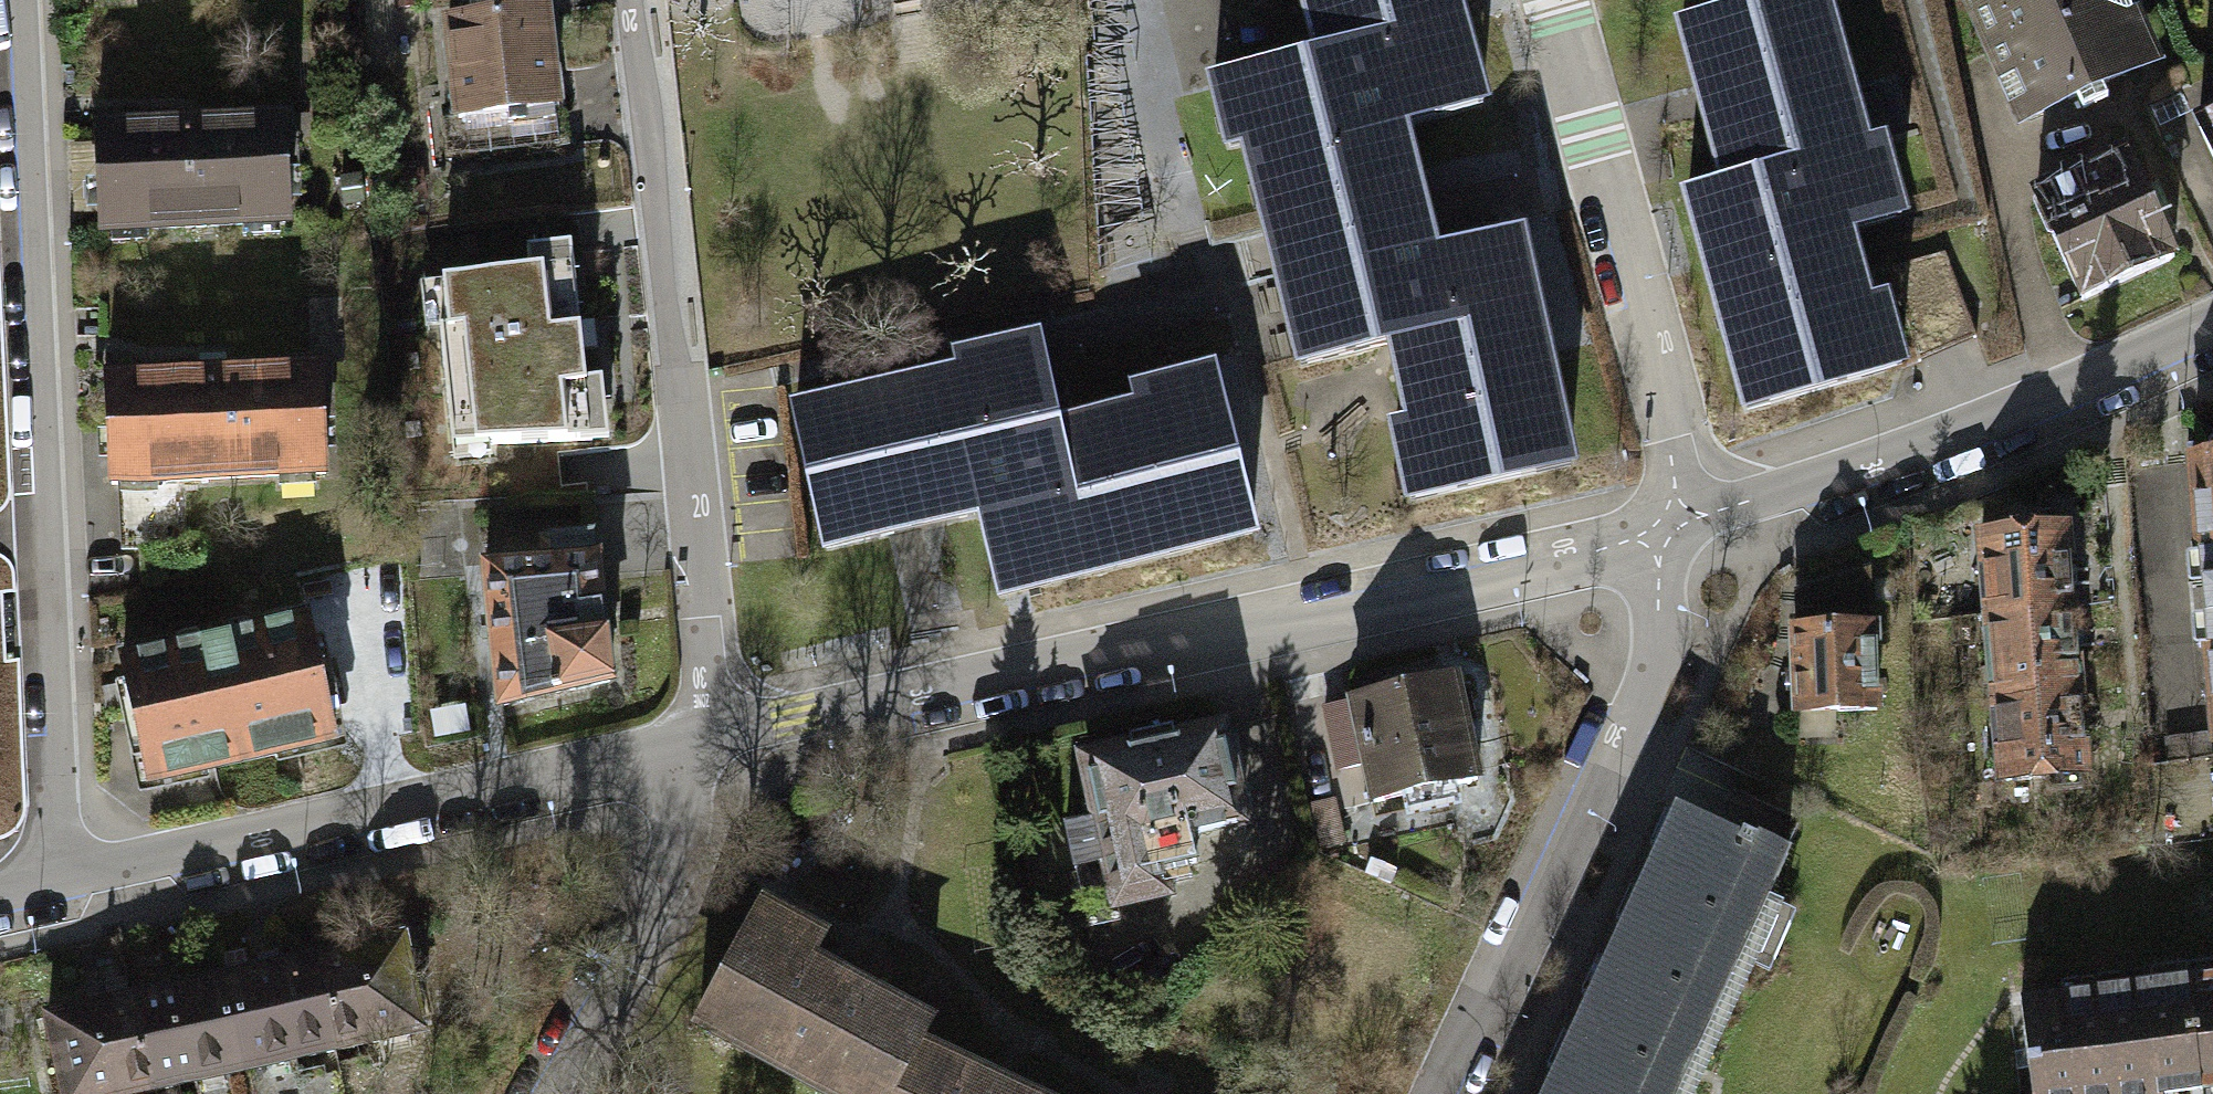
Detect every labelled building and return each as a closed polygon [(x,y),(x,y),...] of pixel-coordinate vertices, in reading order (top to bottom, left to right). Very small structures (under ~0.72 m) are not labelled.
[(1267,220),(1354,199),(1351,189),(1410,175),(1395,116),(1476,96),(1452,0),(1307,0),(1320,52),(1214,78),(1232,149),(1249,145),(1267,220)] [(1749,408),(1902,365),(1884,299),(1867,304),(1846,231),(1901,216),(1882,148),(1867,152),(1824,0),(1773,0),(1681,25),(1726,185),(1689,195),(1749,408)] [(2036,110),(2154,56),(2129,0),(1990,0),(1987,1),(2036,110)] [(444,21),(455,115),(456,118),(556,106),(555,103),(544,10),(522,12),(444,21)] [(560,142),(556,106),(456,118),(455,115),(441,117),(446,156),(560,142)] [(2212,150),(2212,115),(2203,119),(2212,150)] [(190,121),(95,126),(100,230),(291,221),(286,116),(190,121)] [(2037,196),(2082,299),(2174,260),(2154,215),(2129,156),(2037,196)] [(1420,218),(1410,175),(1351,189),(1354,199),(1267,220),(1276,253),(1303,364),(1395,342),(1415,426),(1395,431),(1411,498),(1571,459),(1517,239),(1430,260),(1420,218)] [(1896,264),(1922,357),(1979,332),(1944,250),(1896,264)] [(576,278),(450,291),(465,429),(591,416),(576,278)] [(798,413),(831,550),(906,532),(982,514),(1002,596),(1251,536),(1212,374),(1136,392),(1139,406),(1058,425),(1038,340),(958,359),(961,374),(798,413)] [(213,372),(111,376),(115,481),(324,472),(320,367),(213,372)] [(2193,461),(2212,742),(2212,459),(2193,461)] [(1983,534),(1990,613),(2069,606),(2061,512),(2023,516),(2024,531),(1983,534)] [(554,562),(486,566),(499,711),(607,676),(599,568),(591,567),(588,535),(556,539),(554,562)] [(1868,567),(1793,592),(1795,679),(1796,709),(1878,707),(1875,626),(1870,625),(1868,567)] [(1990,613),(1998,698),(2077,691),(2072,638),(2069,606),(1990,613)] [(307,621),(120,661),(142,766),(166,779),(333,744),(307,621)] [(1477,783),(1460,681),(1325,704),(1335,768),(1367,763),(1373,800),(1477,783)] [(2079,719),(2077,691),(1998,698),(2005,782),(2046,778),(2047,790),(2085,787),(2079,719)] [(1244,824),(1220,727),(1085,759),(1099,817),(1065,825),(1076,870),(1112,862),(1122,904),(1166,894),(1161,873),(1196,864),(1189,838),(1244,824)] [(1677,1093),(1689,1066),(1787,855),(1743,834),(1741,841),(1684,814),(1554,1093),(1676,1093),(1677,1093)] [(755,909),(697,1026),(837,1093),(890,1093),(912,1049),(925,1023),(809,966),(821,941),(755,909)] [(407,939),(314,958),(333,1053),(426,1034),(407,939)] [(240,1072),(333,1053),(314,958),(221,976),(240,1072)] [(221,976),(130,994),(150,1090),(240,1072),(221,976)] [(2185,981),(2198,1093),(2212,1093),(2212,978),(2185,981)] [(2185,981),(2018,1000),(2028,1093),(2198,1093),(2185,981)] [(150,1090),(130,994),(42,1012),(59,1093),(127,1093),(150,1090)] [(912,1049),(890,1093),(1005,1093),(912,1049)]
